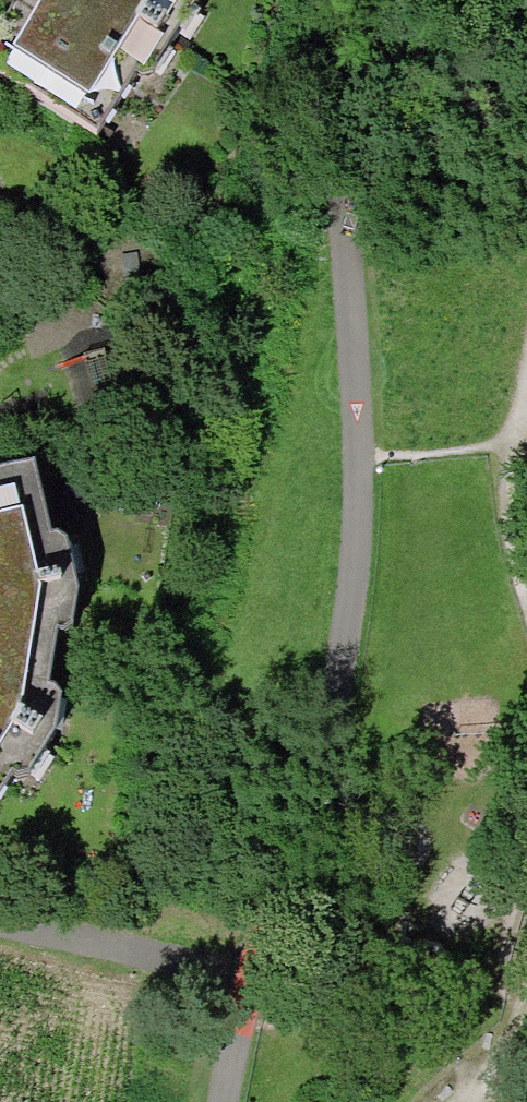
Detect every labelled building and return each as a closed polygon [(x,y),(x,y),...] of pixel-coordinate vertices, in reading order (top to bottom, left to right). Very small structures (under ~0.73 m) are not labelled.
[(20,20),(11,14),(0,31),(0,91),(88,151),(126,92),(120,88),(177,0),(33,0),(20,20)] [(11,776),(5,772),(34,725),(41,687),(47,688),(52,661),(56,634),(50,633),(56,595),(43,541),(50,539),(33,465),(0,473),(0,793),(11,776)]
